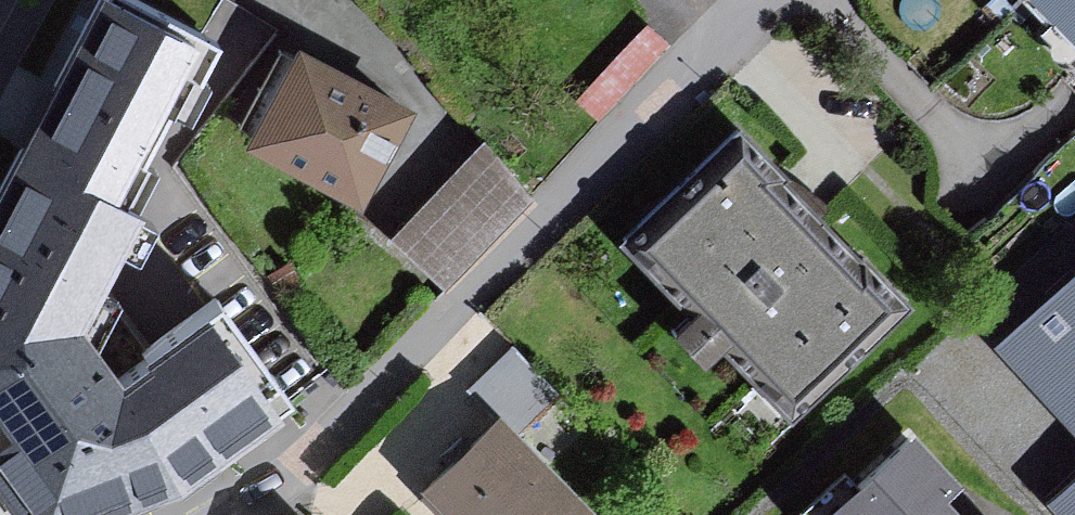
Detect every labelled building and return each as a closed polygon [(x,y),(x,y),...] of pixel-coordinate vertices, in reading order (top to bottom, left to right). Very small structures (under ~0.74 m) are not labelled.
[(132,0),(94,0),(35,114),(0,182),(0,487),(21,514),(122,514),(152,507),(277,415),(273,408),(288,398),(214,300),(140,354),(144,360),(117,377),(94,343),(116,297),(97,288),(118,248),(135,255),(153,223),(137,214),(139,210),(134,207),(154,169),(139,161),(166,108),(188,119),(205,81),(197,78),(215,42),(132,0)] [(694,13),(681,0),(659,0),(575,84),(599,108),(694,13)] [(1074,42),(1074,0),(1035,0),(1074,42)] [(298,50),(250,140),(357,197),(405,107),(298,50)] [(742,139),(632,242),(788,409),(899,306),(798,198),(742,139)] [(397,237),(445,285),(529,204),(481,140),(397,237)] [(1008,343),(1074,415),(1074,280),(1008,343)] [(510,351),(476,384),(518,427),(552,393),(510,351)] [(496,419),(425,488),(451,514),(590,514),(496,419)] [(911,443),(834,514),(953,514),(936,496),(949,483),(911,443)] [(1057,505),(1066,514),(1074,514),(1074,488),(1057,505)]
